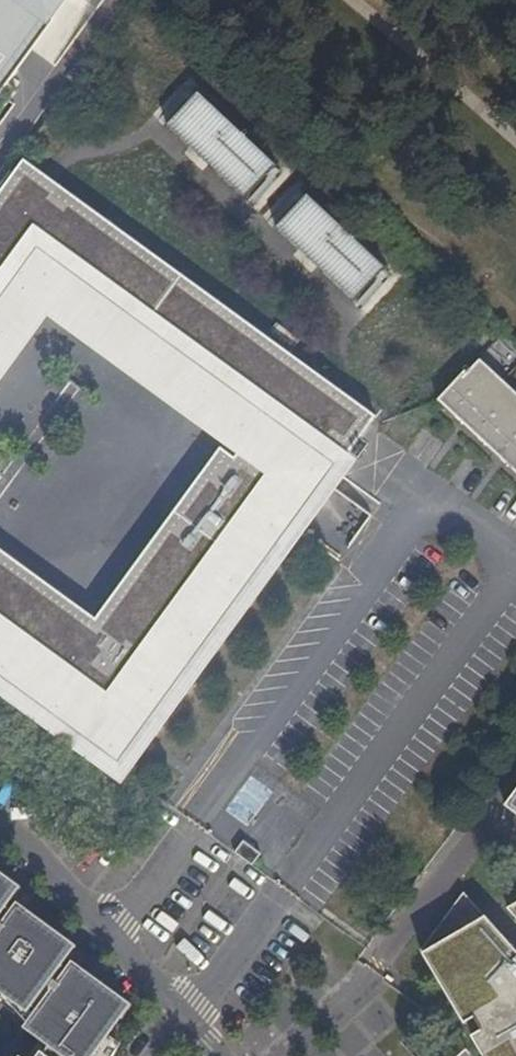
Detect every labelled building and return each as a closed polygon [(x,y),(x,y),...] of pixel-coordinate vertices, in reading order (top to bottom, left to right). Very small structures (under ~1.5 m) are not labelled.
[(20,90),(10,83),(71,0),(0,0),(0,117),(20,90)] [(206,89),(172,124),(254,203),(288,168),(206,89)] [(153,727),(192,674),(376,425),(24,163),(0,195),(0,315),(33,269),(259,435),(105,639),(0,563),(0,682),(122,771),(153,727)] [(278,231),(369,310),(403,272),(312,193),(278,231)] [(448,401),(515,467),(515,388),(474,346),(437,384),(450,397),(448,401)] [(506,807),(515,814),(515,793),(506,807)] [(258,821),(259,796),(231,796),(230,821),(258,821)] [(240,841),(233,852),(253,867),(260,857),(240,841)] [(105,1050),(97,1044),(126,1003),(75,964),(71,969),(59,960),(72,943),(19,907),(16,912),(4,904),(16,886),(0,875),(0,989),(25,1007),(32,999),(43,1008),(35,1020),(61,1039),(56,1046),(53,1044),(48,1051),(47,1050),(43,1055),(101,1055),(105,1050)] [(464,893),(421,952),(483,1055),(515,1055),(515,951),(464,893)] [(508,909),(515,918),(515,904),(508,909)]
